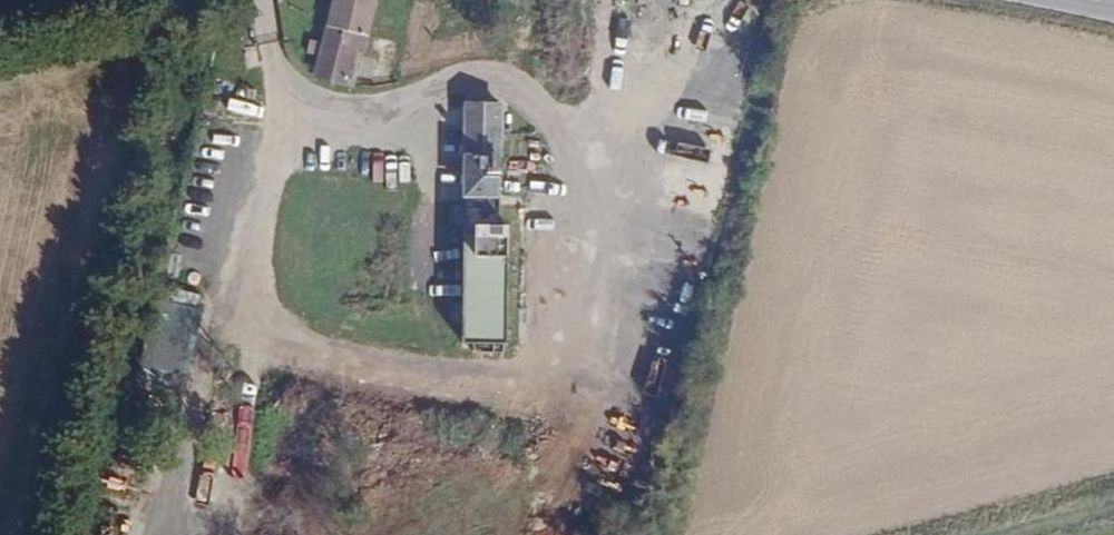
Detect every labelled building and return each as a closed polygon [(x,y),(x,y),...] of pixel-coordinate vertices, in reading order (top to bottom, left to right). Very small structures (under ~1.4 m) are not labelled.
[(312,62),(343,70),(345,61),(359,1),(356,0),(327,0),(312,62)] [(344,97),(353,63),(345,61),(343,70),(312,62),(307,87),(344,97)] [(695,73),(680,143),(718,151),(733,81),(695,73)] [(521,96),(484,87),(461,183),(499,192),(521,96)] [(410,182),(411,157),(385,155),(383,181),(410,182)] [(495,211),(499,192),(461,183),(458,182),(425,318),(471,329),(499,212),(495,211)] [(195,325),(195,303),(162,303),(162,358),(187,357),(187,325),(195,325)]
